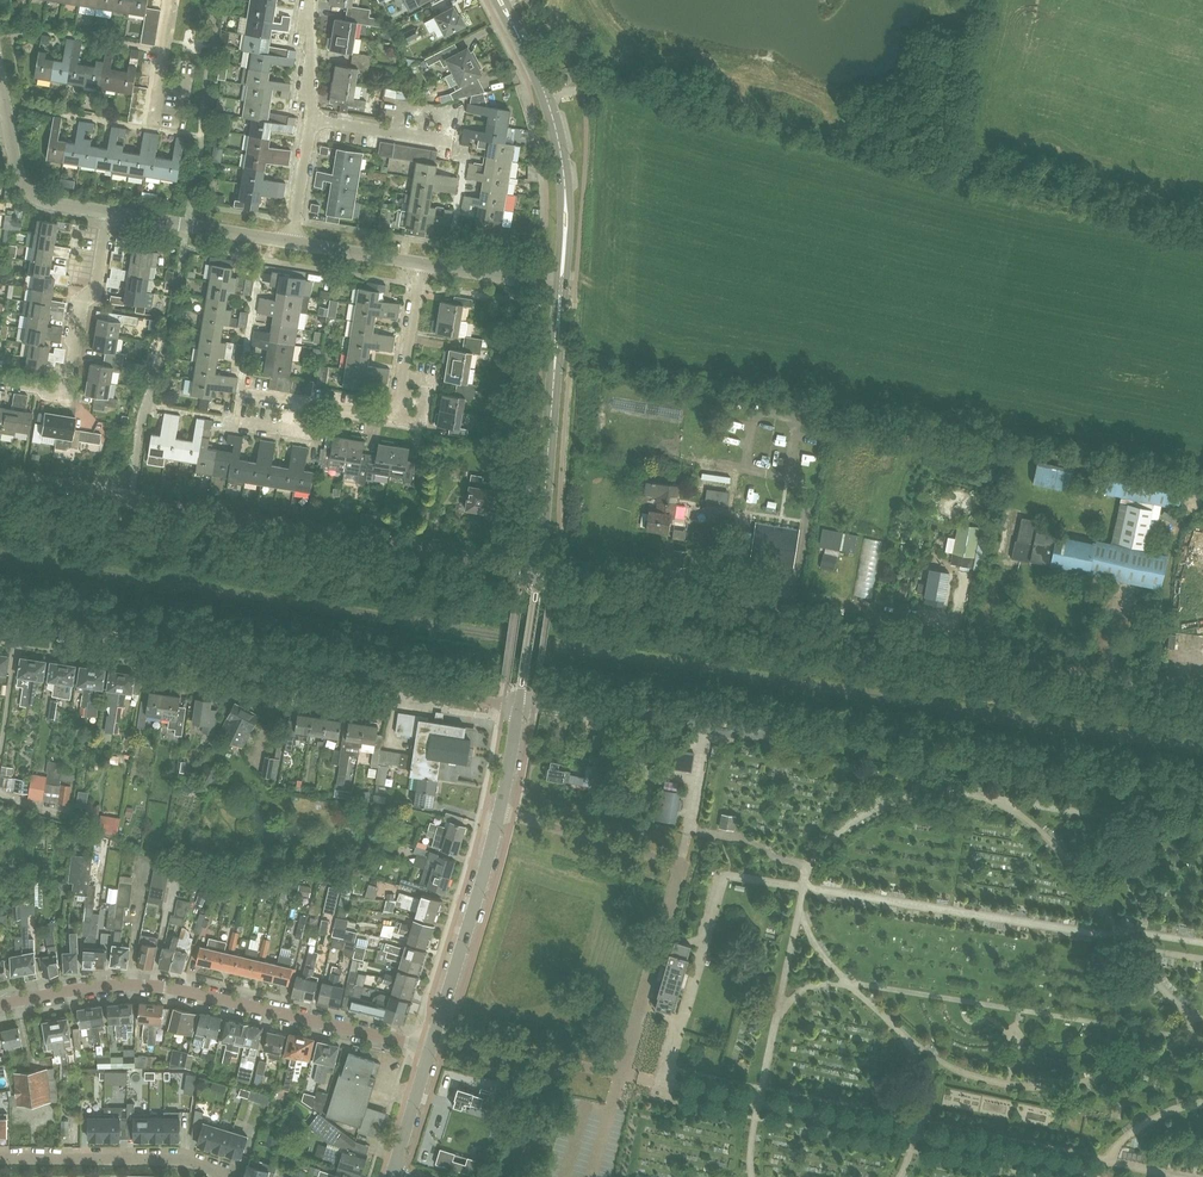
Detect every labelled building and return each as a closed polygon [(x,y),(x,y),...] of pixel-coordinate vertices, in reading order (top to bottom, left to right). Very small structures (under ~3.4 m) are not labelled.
[(114,0),(97,0),(96,7),(112,9),(114,0)] [(112,9),(128,12),(130,0),(114,0),(112,9)] [(145,14),(146,7),(147,0),(130,0),(128,12),(145,15),(145,14)] [(353,0),(329,0),(328,3),(352,7),(351,13),(369,17),(371,9),(352,5),(353,0)] [(410,10),(420,5),(420,4),(427,0),(405,0),(410,10)] [(250,1),(247,17),(272,22),(275,5),(250,1)] [(161,10),(146,7),(145,14),(159,17),(161,10)] [(454,7),(425,22),(430,32),(434,30),(438,37),(445,33),(445,35),(465,24),(464,23),(465,21),(462,17),(461,16),(460,15),(459,16),(454,7)] [(334,18),(332,33),(355,37),(358,23),(368,25),(369,17),(351,13),(349,21),(334,18)] [(145,14),(145,15),(144,21),(158,24),(159,17),(145,14)] [(282,16),(281,23),(288,24),(290,17),(282,16)] [(281,23),(272,22),(247,17),(245,33),(270,38),(270,33),(280,30),(287,31),(288,24),(281,23)] [(157,31),(158,24),(144,21),(143,28),(157,31)] [(404,33),(408,41),(419,36),(415,27),(404,33)] [(143,28),(141,36),(156,38),(157,31),(143,28)] [(244,51),(249,51),(267,54),(287,58),(294,59),(295,51),(288,50),(286,49),(268,46),(270,38),(245,33),(242,50),(244,51)] [(353,52),(355,37),(332,33),(331,37),(330,37),(328,50),(353,54),(352,60),(370,63),(372,55),(353,52)] [(49,36),(41,34),(40,42),(48,43),(49,36)] [(154,46),(156,38),(141,36),(140,43),(154,46)] [(67,81),(73,47),(74,40),(66,39),(65,46),(63,55),(62,61),(54,59),(51,78),(67,81)] [(74,40),(73,47),(67,81),(83,84),(86,65),(78,64),(81,48),(82,41),(74,40)] [(97,52),(105,53),(107,45),(99,44),(97,52)] [(105,53),(104,61),(100,87),(115,90),(119,71),(110,69),(111,63),(113,54),(114,47),(107,45),(105,53)] [(449,64),(453,72),(477,59),(473,51),(470,52),(468,48),(446,59),(442,50),(424,59),(428,66),(440,60),(444,67),(449,64)] [(51,78),(54,59),(45,58),(46,52),(39,50),(34,75),(51,78)] [(115,90),(132,93),(133,85),(138,59),(139,51),(132,50),(130,58),(127,72),(119,71),(115,90)] [(246,67),(249,68),(269,71),(270,63),(293,67),(294,59),(287,58),(267,54),(249,51),(246,67)] [(482,68),(477,59),(453,72),(461,88),(450,94),(440,96),(442,102),(453,100),(473,95),(466,82),(482,74),(479,69),(482,68)] [(83,84),(100,87),(104,61),(96,60),(95,67),(86,65),(83,84)] [(333,80),(355,84),(358,70),(369,71),(370,63),(352,60),(350,68),(335,65),(333,80)] [(269,71),(249,68),(246,67),(243,67),(241,83),(248,84),(273,89),(281,91),(289,91),(290,84),(267,80),(269,71)] [(353,97),(355,84),(333,80),(330,96),(346,98),(345,104),(342,104),(341,112),(347,113),(349,106),(365,109),(367,100),(353,97)] [(248,84),(245,100),(270,104),(273,89),(248,84)] [(148,87),(133,85),(132,93),(147,95),(148,87)] [(423,97),(428,94),(425,87),(420,90),(423,97)] [(384,97),(402,100),(408,100),(409,92),(385,88),(384,97)] [(280,98),(287,99),(289,91),(281,91),(280,98)] [(145,102),(147,95),(132,93),(131,99),(145,102)] [(131,99),(129,107),(144,109),(145,102),(131,99)] [(270,104),(245,100),(243,117),(252,119),(267,121),(287,124),(288,117),(288,116),(268,113),(270,104)] [(489,115),(487,123),(507,127),(510,110),(468,103),(467,111),(489,115)] [(129,107),(128,114),(143,116),(144,109),(129,107)] [(128,114),(127,121),(141,124),(143,116),(128,114)] [(58,135),(60,126),(61,118),(53,117),(51,125),(50,133),(46,159),(63,161),(66,142),(57,140),(58,135)] [(288,117),(287,124),(294,125),(296,118),(288,117)] [(252,119),(249,135),(269,138),(271,130),(293,134),(294,125),(287,124),(267,121),(252,119)] [(76,128),(75,137),(74,143),(66,142),(63,161),(79,164),(83,138),(84,130),(86,122),(78,121),(76,128)] [(93,123),(86,122),(84,130),(92,131),(93,123)] [(505,143),(507,127),(487,123),(486,132),(464,128),(463,136),(470,137),(479,139),(505,143)] [(98,147),(95,167),(111,170),(118,128),(111,126),(109,134),(108,143),(107,149),(98,147)] [(111,170),(111,173),(127,176),(131,153),(122,151),(126,129),(118,128),(111,170)] [(131,153),(127,176),(143,178),(144,175),(151,133),(143,132),(139,154),(131,153)] [(159,134),(151,133),(144,175),(160,178),(163,158),(155,156),(159,134)] [(269,138),(249,135),(247,151),(289,158),(291,150),(268,147),(269,138)] [(461,144),(469,145),(470,137),(463,136),(461,144)] [(172,159),(163,158),(160,178),(177,181),(184,139),(176,137),(172,159)] [(90,140),(83,138),(79,164),(95,167),(98,147),(89,146),(90,140)] [(488,149),(487,157),(513,161),(516,145),(505,143),(479,139),(478,147),(488,149)] [(378,155),(392,158),(394,143),(380,141),(378,155)] [(394,143),(392,158),(399,159),(401,145),(394,143)] [(399,159),(406,160),(409,146),(401,145),(399,159)] [(329,147),(327,147),(321,146),(320,154),(327,155),(329,147)] [(416,147),(409,146),(406,160),(413,161),(416,147)] [(417,162),(421,162),(423,148),(416,147),(413,161),(417,162)] [(360,169),(363,153),(337,148),(335,165),(360,169)] [(423,148),(421,162),(428,164),(430,149),(423,148)] [(430,149),(428,164),(435,165),(437,151),(430,149)] [(247,151),(244,167),(264,170),(265,162),(288,166),(289,158),(247,151)] [(510,177),(513,161),(487,157),(486,161),(484,161),(484,165),(477,163),(477,164),(469,163),(468,170),(476,171),(484,173),(510,177)] [(458,177),(450,176),(441,175),(436,174),(437,165),(435,165),(428,164),(421,162),(417,162),(414,178),(456,185),(458,177)] [(358,186),(360,169),(335,165),(333,174),(317,171),(316,179),(323,180),(332,181),(358,186)] [(244,167),(241,183),(284,191),(285,183),(262,179),(264,170),(244,167)] [(476,171),(468,170),(467,178),(483,181),(482,189),(507,193),(510,177),(484,173),(476,171)] [(414,178),(411,194),(431,198),(433,189),(455,193),(456,185),(414,178)] [(323,180),(316,179),(315,186),(322,188),(323,180)] [(358,186),(332,181),(329,197),(355,201),(358,186)] [(260,195),(282,198),(284,191),(241,183),(238,200),(232,199),(231,206),(257,211),(260,195)] [(505,210),(507,193),(482,189),(480,198),(464,195),(463,203),(471,204),(479,206),(505,210)] [(411,194),(408,210),(451,218),(452,210),(444,209),(443,207),(437,206),(436,207),(430,206),(431,198),(411,194)] [(352,218),(355,201),(329,197),(326,214),(352,218)] [(469,212),(471,204),(463,203),(461,210),(469,212)] [(319,205),(312,204),(311,212),(318,213),(319,205)] [(479,206),(476,222),(502,226),(505,210),(479,206)] [(408,210),(408,211),(405,227),(409,228),(408,234),(414,235),(415,229),(426,231),(427,222),(449,225),(451,218),(408,210)] [(2,229),(4,229),(10,230),(12,216),(4,215),(2,229)] [(36,220),(34,234),(54,238),(55,230),(69,232),(71,223),(56,221),(55,224),(36,220)] [(21,223),(13,221),(11,230),(20,231),(21,223)] [(499,243),(502,226),(476,222),(473,238),(499,243)] [(458,228),(457,236),(465,237),(466,229),(458,228)] [(52,246),(54,238),(34,234),(31,248),(68,254),(69,249),(52,246)] [(116,238),(114,250),(114,251),(123,253),(125,240),(116,238)] [(9,245),(7,257),(14,258),(16,246),(9,245)] [(31,248),(29,261),(50,265),(51,256),(67,259),(68,254),(31,248)] [(159,253),(153,252),(133,249),(130,263),(150,266),(157,267),(159,253)] [(50,265),(29,261),(27,275),(32,276),(56,280),(57,275),(48,273),(50,265)] [(148,279),(150,266),(130,263),(129,271),(111,268),(111,273),(148,279)] [(212,264),(209,280),(252,286),(253,279),(231,275),(232,267),(212,264)] [(278,287),(277,291),(302,295),(305,278),(283,275),(284,273),(281,272),(271,271),(271,273),(270,281),(278,283),(278,287)] [(263,272),(262,280),(270,281),(271,273),(263,272)] [(146,293),(148,279),(111,273),(110,278),(127,281),(126,289),(146,293)] [(68,276),(57,275),(56,280),(32,276),(30,289),(51,292),(52,284),(67,287),(68,276)] [(251,294),(252,286),(209,280),(206,296),(227,299),(228,291),(251,294)] [(174,282),(169,282),(166,281),(165,289),(172,290),(174,282)] [(368,282),(367,289),(379,290),(380,284),(368,282)] [(380,291),(379,290),(367,289),(359,287),(356,304),(399,311),(400,303),(378,300),(380,291)] [(49,301),(51,292),(30,289),(28,303),(58,307),(59,303),(49,301)] [(153,294),(146,293),(126,289),(125,298),(111,295),(109,303),(124,305),(124,303),(137,305),(135,312),(145,314),(146,306),(151,307),(153,294)] [(310,296),(302,295),(277,291),(276,300),(259,297),(258,305),(274,308),(299,312),(307,313),(310,296)] [(227,299),(206,296),(204,313),(230,317),(231,309),(226,308),(227,299)] [(441,301),(438,317),(461,321),(464,306),(472,307),(473,299),(455,296),(454,303),(441,301)] [(26,316),(47,319),(48,311),(64,314),(64,308),(58,307),(28,303),(23,302),(21,315),(26,316)] [(399,311),(356,304),(354,321),(374,324),(376,315),(398,319),(399,311)] [(273,315),(272,324),(297,328),(299,312),(274,308),(258,305),(257,313),(273,315)] [(239,319),(246,320),(248,311),(240,310),(239,319)] [(120,323),(129,324),(136,325),(138,317),(112,313),(110,320),(98,318),(96,334),(118,338),(120,323)] [(204,313),(201,329),(222,332),(223,323),(245,327),(246,320),(239,319),(230,317),(204,313)] [(45,328),(47,319),(26,316),(24,329),(61,336),(62,328),(51,326),(51,329),(45,328)] [(465,337),(464,344),(482,347),(487,348),(488,340),(467,337),(470,322),(461,321),(438,317),(438,318),(435,318),(433,332),(465,337)] [(354,321),(351,337),(394,343),(395,336),(373,332),(374,324),(354,321)] [(262,331),(261,338),(269,340),(294,344),(297,328),(272,324),(271,332),(262,331)] [(21,343),(27,344),(42,346),(43,340),(60,343),(61,336),(24,329),(21,343)] [(201,329),(198,345),(242,352),(243,344),(220,340),(222,332),(201,329)] [(262,331),(254,330),(253,337),(261,338),(262,331)] [(116,352),(118,338),(96,334),(93,350),(105,352),(104,358),(123,361),(124,354),(116,352)] [(269,340),(261,338),(253,337),(252,345),(259,346),(259,347),(269,348),(267,356),(292,360),(294,344),(269,340)] [(349,353),(369,356),(371,347),(392,351),(394,343),(351,337),(349,353)] [(48,347),(42,346),(27,344),(25,357),(54,362),(62,363),(63,358),(46,355),(48,347)] [(447,350),(445,364),(470,368),(472,353),(481,354),(482,347),(464,344),(463,350),(451,348),(450,351),(447,350)] [(218,356),(241,359),(242,352),(198,345),(196,361),(217,364),(218,356)] [(349,353),(346,369),(389,376),(390,368),(368,365),(369,356),(349,353)] [(254,371),(254,375),(270,378),(271,374),(278,375),(285,376),(289,377),(292,360),(267,356),(267,357),(267,361),(266,365),(264,364),(264,363),(263,363),(263,364),(262,363),(257,363),(256,371),(254,371)] [(54,362),(25,357),(23,371),(43,374),(45,366),(53,367),(54,362)] [(121,372),(123,361),(104,358),(103,366),(91,364),(89,379),(111,383),(113,370),(121,372)] [(196,361),(193,378),(237,385),(238,377),(215,373),(217,364),(196,361)] [(249,362),(248,370),(254,371),(256,371),(257,363),(249,362)] [(467,383),(470,368),(445,364),(443,377),(446,377),(446,380),(458,382),(456,389),(474,392),(476,384),(467,383)] [(344,385),(364,389),(366,380),(388,383),(389,376),(346,369),(344,385)] [(278,375),(271,374),(270,378),(268,388),(276,389),(278,375)] [(283,390),(285,376),(278,375),(276,389),(283,390)] [(292,378),(289,377),(285,376),(283,390),(290,391),(292,378)] [(185,379),(182,393),(201,396),(210,398),(211,398),(213,389),(235,392),(237,385),(193,378),(193,380),(185,379)] [(292,378),(290,391),(297,393),(299,379),(292,378)] [(108,398),(111,383),(89,379),(86,395),(95,396),(93,408),(105,410),(105,406),(116,407),(117,399),(108,398)] [(306,380),(299,379),(297,393),(305,394),(306,380)] [(314,381),(306,380),(305,394),(311,395),(314,381)] [(474,392),(456,389),(455,395),(440,392),(440,393),(438,405),(441,405),(440,409),(463,413),(465,398),(473,399),(474,392)] [(13,435),(14,432),(20,395),(13,393),(11,405),(13,405),(13,410),(4,409),(1,430),(0,433),(13,435)] [(20,395),(14,432),(28,434),(31,413),(22,412),(23,406),(25,407),(27,396),(20,395)] [(460,428),(463,413),(440,409),(440,413),(436,412),(435,423),(434,423),(434,424),(436,424),(437,424),(450,426),(449,434),(467,437),(468,429),(460,428)] [(40,435),(55,438),(59,415),(43,412),(41,425),(34,424),(31,442),(39,444),(40,435)] [(148,454),(164,456),(171,413),(163,412),(160,435),(151,433),(148,454)] [(164,456),(181,459),(184,438),(175,437),(179,414),(171,413),(164,456)] [(74,417),(59,415),(55,438),(53,449),(65,451),(68,448),(77,450),(78,441),(99,445),(101,434),(72,430),(74,417)] [(181,459),(197,461),(200,446),(202,436),(205,418),(196,417),(192,440),(184,438),(181,459)] [(202,476),(203,473),(212,474),(217,448),(211,448),(212,443),(208,443),(211,419),(205,418),(202,436),(200,446),(197,461),(195,475),(202,476)] [(496,420),(495,429),(504,430),(506,421),(496,420)] [(227,442),(234,443),(236,435),(228,434),(227,442)] [(365,484),(370,453),(363,452),(365,440),(362,439),(363,436),(350,434),(350,437),(349,437),(346,459),(345,468),(344,471),(358,474),(357,483),(365,484)] [(914,436),(904,434),(902,443),(913,446),(914,436)] [(244,484),(245,481),(248,460),(240,459),(243,436),(236,435),(234,443),(233,451),(229,477),(228,482),(244,484)] [(329,466),(345,468),(346,459),(349,437),(334,435),(332,447),(324,446),(321,464),(323,464),(322,466),(322,468),(328,469),(329,466)] [(245,481),(261,483),(268,441),(260,439),(256,461),(248,460),(245,481)] [(370,453),(365,480),(374,482),(375,474),(389,476),(389,474),(394,444),(394,441),(382,439),(381,442),(379,442),(377,454),(370,453)] [(261,483),(278,486),(281,465),(272,464),(275,442),(268,441),(261,483)] [(404,478),(412,479),(415,460),(408,459),(410,447),(394,444),(389,474),(404,476),(404,478)] [(278,486),(294,488),(300,446),(293,445),(289,467),(281,465),(278,486)] [(300,446),(294,488),(311,491),(314,471),(304,469),(308,447),(300,446)] [(212,474),(229,477),(233,451),(217,448),(212,474)] [(1074,469),(1038,462),(1033,483),(1070,491),(1074,469)] [(1022,549),(1014,547),(1012,553),(1011,558),(1020,560),(1021,558),(1160,586),(1165,560),(1165,557),(1151,554),(1162,505),(1178,509),(1184,479),(1106,463),(1104,470),(1093,467),(1092,470),(1091,477),(1102,480),(1101,492),(1121,497),(1110,545),(1097,542),(1096,543),(1037,530),(1040,521),(1022,517),(1017,540),(1024,542),(1022,549)] [(493,513),(498,484),(482,481),(483,476),(471,474),(466,509),(493,513)] [(645,492),(644,495),(658,497),(657,500),(669,502),(670,495),(677,496),(679,486),(646,481),(645,492)] [(676,503),(669,502),(657,500),(656,511),(650,511),(647,528),(668,532),(670,518),(674,518),(676,503)] [(362,512),(360,522),(374,525),(376,515),(362,512)] [(757,522),(756,527),(751,557),(791,563),(796,534),(797,528),(757,522)] [(951,564),(960,566),(974,568),(974,569),(979,570),(985,539),(979,539),(979,540),(978,540),(981,527),(959,523),(951,564)] [(825,547),(824,553),(820,567),(834,571),(837,556),(839,549),(856,552),(859,535),(823,528),(819,546),(825,547)] [(873,598),(883,542),(864,538),(853,595),(873,598)] [(688,551),(670,550),(668,565),(686,568),(688,551)] [(950,572),(929,569),(927,584),(919,583),(917,594),(926,595),(925,603),(943,606),(944,599),(948,600),(949,590),(947,590),(950,572)] [(6,681),(9,655),(7,655),(7,654),(2,653),(2,654),(0,654),(0,680),(6,681)] [(17,686),(23,687),(20,705),(27,706),(28,700),(29,692),(34,659),(30,659),(30,657),(24,656),(24,658),(21,657),(19,676),(19,677),(17,686)] [(28,700),(27,706),(33,707),(37,679),(44,680),(46,661),(44,660),(44,659),(38,658),(38,660),(34,659),(29,692),(28,700)] [(53,696),(59,697),(64,663),(59,663),(59,661),(54,660),(54,662),(51,661),(48,681),(49,681),(48,688),(54,688),(53,696)] [(68,664),(64,663),(59,697),(71,698),(73,684),(76,665),(73,665),(73,663),(68,663),(68,664)] [(77,691),(84,692),(81,706),(88,707),(94,668),(89,667),(89,666),(84,665),(84,666),(81,666),(77,691)] [(87,714),(86,715),(97,715),(97,702),(94,702),(95,697),(101,698),(103,689),(106,670),(103,669),(103,668),(98,667),(98,668),(94,668),(89,701),(88,707),(87,714)] [(113,671),(111,670),(108,689),(115,691),(115,694),(107,693),(105,705),(111,706),(110,716),(108,716),(106,725),(114,727),(115,720),(118,706),(123,672),(119,672),(119,670),(113,669),(113,671)] [(127,673),(123,672),(118,706),(115,720),(121,721),(126,692),(140,694),(141,682),(134,681),(135,674),(133,674),(133,672),(127,672),(127,673)] [(151,691),(149,702),(148,707),(141,705),(138,726),(146,727),(148,714),(162,717),(166,694),(151,691)] [(181,696),(166,694),(162,717),(170,718),(168,727),(176,729),(175,734),(182,735),(186,712),(179,711),(181,696)] [(51,699),(49,708),(50,708),(56,709),(58,700),(52,700),(51,699)] [(205,724),(203,732),(214,733),(218,710),(211,709),(212,701),(197,699),(193,722),(205,724)] [(249,734),(258,715),(249,711),(249,709),(246,707),(244,708),(235,703),(218,736),(242,748),(245,743),(249,734)] [(395,733),(406,734),(409,714),(398,712),(395,733)] [(312,716),(297,714),(295,732),(310,734),(312,716)] [(418,716),(409,714),(406,734),(415,736),(418,716)] [(327,718),(312,716),(310,734),(324,736),(327,718)] [(415,736),(416,736),(425,737),(427,721),(428,717),(418,716),(415,736)] [(342,721),(327,718),(324,736),(339,738),(342,721)] [(339,764),(338,773),(346,774),(347,774),(350,754),(350,753),(345,752),(346,745),(360,747),(361,742),(360,741),(363,724),(361,724),(357,723),(357,721),(356,719),(351,718),(349,719),(349,722),(348,722),(346,736),(346,739),(342,739),(340,750),(338,764),(339,764)] [(435,722),(427,721),(425,737),(416,736),(411,769),(419,770),(422,772),(422,776),(437,778),(457,781),(460,761),(467,762),(468,754),(473,755),(474,747),(469,747),(471,739),(464,738),(465,727),(442,723),(443,720),(436,718),(435,722)] [(360,741),(361,742),(375,744),(378,724),(377,722),(371,721),(369,722),(369,725),(363,724),(360,741)] [(618,724),(611,724),(611,731),(617,731),(617,733),(622,733),(622,728),(618,728),(618,724)] [(275,778),(279,758),(283,732),(280,731),(275,758),(265,756),(262,776),(275,778)] [(132,743),(133,734),(125,732),(124,742),(132,743)] [(284,750),(284,753),(291,754),(292,750),(294,739),(295,736),(287,735),(284,750)] [(338,764),(340,750),(334,749),(331,763),(338,764)] [(373,752),(371,765),(378,766),(379,764),(381,750),(374,749),(373,752)] [(659,749),(657,766),(693,771),(695,755),(676,752),(660,749),(659,749)] [(379,764),(399,768),(406,769),(409,754),(381,750),(379,764)] [(110,763),(118,764),(119,754),(112,753),(110,763)] [(186,762),(178,760),(176,771),(184,772),(186,762)] [(564,781),(568,782),(570,771),(566,770),(566,769),(562,769),(563,763),(559,763),(560,761),(551,760),(550,766),(549,766),(548,768),(546,768),(545,776),(547,776),(546,778),(564,781)] [(46,783),(44,800),(58,803),(62,780),(63,772),(64,765),(64,763),(50,761),(49,773),(48,776),(47,783),(46,783)] [(212,787),(221,772),(205,762),(196,777),(212,787)] [(379,764),(378,766),(375,783),(385,784),(388,766),(379,764)] [(419,770),(411,769),(410,775),(411,775),(409,788),(417,790),(435,793),(436,786),(437,778),(422,776),(422,772),(419,770)] [(31,780),(29,794),(28,798),(44,800),(46,783),(47,783),(48,776),(32,774),(31,780)] [(16,778),(0,775),(0,777),(0,786),(15,788),(16,778)] [(31,780),(16,778),(15,788),(14,791),(29,794),(31,780)] [(62,780),(58,803),(69,804),(72,782),(62,780)] [(317,786),(308,785),(307,793),(316,795),(317,786)] [(676,799),(678,792),(663,789),(658,820),(673,822),(675,809),(679,810),(678,810),(679,811),(680,810),(680,808),(681,807),(681,805),(682,804),(682,802),(681,800),(681,799),(680,799),(676,799)] [(435,793),(417,790),(414,805),(432,808),(435,793)] [(369,791),(361,791),(362,801),(369,801),(369,791)] [(86,810),(87,806),(89,794),(79,792),(76,809),(86,810)] [(375,794),(374,801),(385,803),(386,796),(375,794)] [(396,800),(395,806),(411,808),(412,802),(396,800)] [(99,807),(87,806),(86,810),(85,818),(97,819),(99,807)] [(430,822),(427,829),(461,840),(465,826),(459,825),(462,817),(446,812),(443,820),(450,822),(447,830),(445,829),(446,827),(437,825),(438,824),(430,822)] [(720,827),(733,829),(736,816),(723,814),(720,827)] [(119,818),(101,815),(98,832),(116,838),(119,818)] [(456,854),(461,840),(427,829),(426,835),(434,838),(431,846),(456,854)] [(212,842),(200,830),(190,841),(202,853),(212,842)] [(413,865),(425,868),(449,876),(454,860),(437,855),(438,852),(415,846),(413,853),(422,855),(420,861),(415,860),(413,865)] [(72,882),(71,895),(78,896),(77,900),(86,901),(86,896),(88,896),(89,888),(93,856),(71,854),(68,882),(72,882)] [(154,867),(147,902),(163,905),(170,870),(154,867)] [(444,892),(449,876),(425,868),(420,884),(401,878),(399,886),(426,894),(428,887),(444,892)] [(269,876),(264,893),(276,896),(280,879),(269,876)] [(264,879),(257,878),(254,887),(262,889),(264,879)] [(211,881),(204,879),(202,884),(201,886),(209,889),(211,881)] [(48,881),(34,880),(35,894),(41,894),(40,886),(42,886),(48,886),(48,885),(48,881)] [(293,882),(285,881),(284,884),(283,884),(280,897),(290,900),(293,886),(292,886),(293,882)] [(113,929),(115,929),(111,964),(111,965),(116,966),(116,965),(118,965),(119,967),(123,967),(125,966),(127,966),(129,946),(120,945),(125,908),(129,908),(132,884),(119,882),(115,917),(113,929)] [(352,885),(344,883),(342,893),(350,895),(352,885)] [(300,884),(298,894),(310,896),(312,887),(300,884)] [(378,887),(369,884),(365,896),(374,899),(378,887)] [(201,886),(198,896),(205,898),(209,889),(201,886)] [(329,886),(323,911),(334,914),(340,889),(329,886)] [(96,889),(89,888),(88,896),(86,896),(86,901),(83,922),(85,922),(83,935),(88,936),(88,935),(88,934),(96,934),(97,934),(99,914),(93,913),(96,889)] [(398,899),(403,900),(438,911),(442,901),(421,894),(420,898),(400,892),(398,899)] [(341,894),(339,905),(347,906),(349,895),(341,894)] [(178,899),(174,915),(185,918),(190,902),(178,899)] [(435,921),(438,911),(403,900),(398,899),(397,900),(394,900),(387,900),(386,900),(386,901),(416,911),(415,915),(435,921)] [(34,904),(20,904),(21,918),(21,927),(28,927),(27,915),(34,914),(34,904)] [(348,908),(340,907),(338,915),(346,917),(348,908)] [(202,926),(205,918),(206,915),(200,913),(193,932),(199,934),(202,926)] [(185,918),(174,915),(171,914),(169,922),(182,926),(185,918)] [(309,917),(301,915),(295,937),(303,939),(309,917)] [(113,929),(115,917),(108,916),(106,928),(109,928),(113,929)] [(336,917),(334,926),(346,929),(348,920),(336,917)] [(395,925),(400,926),(431,936),(434,926),(414,920),(412,925),(397,921),(395,925)] [(45,976),(45,978),(52,976),(52,974),(58,973),(57,966),(59,965),(53,931),(52,924),(43,926),(48,955),(40,956),(43,976),(45,976)] [(393,931),(395,926),(383,925),(380,935),(392,938),(393,931)] [(427,947),(431,936),(400,926),(395,925),(395,926),(393,931),(409,936),(407,940),(427,947)] [(346,929),(334,926),(332,935),(344,938),(346,929)] [(21,936),(22,938),(23,973),(35,971),(34,951),(29,952),(28,927),(21,927),(21,936)] [(183,927),(179,937),(177,941),(169,969),(182,972),(187,953),(189,953),(193,938),(190,937),(190,934),(189,931),(188,929),(186,928),(183,927)] [(63,952),(64,971),(66,971),(68,972),(71,972),(72,971),(78,970),(77,951),(79,951),(78,933),(70,934),(71,951),(63,952)] [(100,948),(95,948),(94,968),(96,968),(97,969),(101,969),(102,968),(105,968),(108,933),(101,933),(100,948)] [(158,937),(142,933),(140,941),(142,941),(137,964),(140,964),(140,966),(144,966),(146,965),(152,967),(158,937)] [(85,939),(83,967),(87,967),(87,968),(91,969),(92,967),(94,968),(95,948),(96,934),(88,934),(88,935),(88,936),(85,939)] [(11,975),(23,973),(22,938),(21,936),(15,936),(16,954),(10,955),(11,975)] [(177,941),(179,937),(174,936),(170,948),(163,946),(161,954),(159,966),(169,969),(177,941)] [(342,949),(342,947),(344,940),(334,937),(331,946),(342,949)] [(368,942),(365,939),(358,937),(357,942),(356,945),(367,947),(368,942)] [(212,966),(216,950),(218,940),(210,938),(208,948),(197,945),(194,956),(198,957),(197,962),(212,966)] [(357,942),(345,939),(344,940),(342,947),(355,951),(356,945),(357,942)] [(657,1000),(655,1007),(656,1007),(656,1008),(657,1008),(671,1012),(672,1011),(675,1000),(677,1000),(681,986),(681,987),(684,987),(685,988),(685,987),(686,984),(689,976),(690,973),(689,973),(690,972),(688,972),(685,971),(685,970),(687,965),(687,964),(688,960),(689,959),(689,958),(687,957),(688,954),(688,953),(689,950),(690,949),(691,946),(691,945),(681,942),(676,940),(676,939),(675,940),(671,952),(670,952),(666,965),(661,964),(661,965),(660,964),(660,967),(657,977),(656,979),(661,981),(657,995),(659,995),(659,996),(658,997),(658,1000),(657,1000)] [(219,967),(226,969),(230,953),(225,952),(227,942),(218,940),(216,950),(212,966),(219,967)] [(387,943),(385,950),(388,950),(392,952),(423,962),(426,951),(406,944),(401,948),(387,943)] [(302,999),(309,967),(313,951),(315,946),(310,944),(302,977),(296,976),(292,997),(302,999)] [(367,947),(356,945),(355,951),(353,958),(363,960),(367,947)] [(243,973),(256,976),(260,960),(257,959),(259,951),(257,949),(249,947),(247,957),(243,973)] [(419,972),(423,962),(392,952),(388,950),(386,956),(401,960),(399,966),(419,972)] [(312,1001),(317,981),(318,976),(312,975),(318,952),(313,951),(309,967),(302,999),(312,1001)] [(232,954),(230,953),(226,969),(229,970),(243,973),(247,957),(232,954)] [(279,954),(277,964),(273,980),(287,983),(289,978),(293,979),(295,968),(289,967),(291,960),(289,957),(279,954)] [(352,959),(350,970),(357,971),(359,961),(352,959)] [(277,964),(260,960),(256,976),(273,980),(277,964)] [(318,1003),(328,1005),(335,975),(337,967),(332,966),(328,983),(322,982),(318,1003)] [(335,975),(328,1005),(338,1007),(343,986),(338,985),(342,968),(337,967),(335,975)] [(350,970),(347,982),(355,984),(358,972),(357,971),(350,970)] [(386,972),(384,977),(415,987),(418,976),(398,970),(396,976),(386,972)] [(412,997),(415,987),(384,977),(379,975),(378,980),(393,985),(392,991),(412,997)] [(347,982),(344,995),(353,997),(355,984),(347,982)] [(374,997),(373,1001),(376,1002),(407,1012),(411,1002),(390,995),(381,992),(379,999),(374,997)] [(341,1008),(364,1013),(384,1017),(404,1022),(407,1012),(376,1002),(373,1001),(352,997),(344,995),(341,1008)] [(144,1043),(148,1043),(149,1032),(152,1003),(141,1002),(138,1020),(145,1021),(143,1031),(143,1035),(144,1043)] [(120,1004),(122,1033),(122,1036),(122,1039),(128,1038),(128,1031),(133,1030),(133,1021),(134,1021),(132,1003),(120,1004)] [(148,1043),(153,1043),(156,1044),(157,1030),(161,1027),(162,1023),(164,1004),(152,1003),(149,1032),(148,1043)] [(120,1004),(108,1005),(110,1023),(116,1022),(117,1036),(122,1036),(122,1033),(120,1004)] [(101,1041),(100,1035),(100,1029),(105,1029),(104,1023),(105,1023),(102,1005),(90,1007),(96,1042),(101,1041)] [(96,1042),(90,1007),(78,1009),(81,1027),(87,1026),(90,1043),(96,1042)] [(193,1035),(198,1014),(174,1008),(169,1029),(193,1035)] [(203,1046),(211,1015),(201,1012),(193,1044),(203,1046)] [(222,1017),(211,1015),(203,1046),(209,1048),(212,1035),(217,1037),(222,1017)] [(55,1019),(60,1053),(67,1052),(66,1046),(72,1045),(67,1017),(65,1017),(64,1016),(60,1017),(59,1018),(55,1019)] [(60,1053),(55,1019),(51,1020),(49,1018),(46,1019),(45,1021),(43,1021),(45,1033),(42,1034),(44,1041),(46,1040),(48,1049),(53,1048),(54,1056),(52,1056),(53,1063),(60,1062),(60,1053)] [(231,1064),(232,1056),(231,1055),(239,1021),(227,1018),(221,1042),(227,1044),(223,1062),(231,1064)] [(250,1024),(239,1021),(231,1055),(232,1056),(238,1057),(241,1043),(245,1044),(250,1024)] [(250,1060),(255,1061),(262,1029),(260,1026),(250,1024),(245,1044),(251,1045),(248,1059),(250,1060)] [(6,1046),(22,1043),(19,1027),(2,1030),(6,1046)] [(79,1027),(73,1028),(75,1049),(76,1057),(82,1056),(81,1048),(82,1048),(79,1027)] [(285,1034),(269,1031),(265,1048),(266,1052),(270,1053),(269,1057),(280,1059),(285,1034)] [(290,1090),(292,1079),(295,1070),(302,1035),(293,1033),(289,1035),(285,1054),(292,1055),(283,1088),(290,1090)] [(314,1038),(302,1035),(295,1070),(292,1079),(298,1080),(303,1058),(309,1059),(314,1038)] [(321,1075),(328,1042),(326,1042),(326,1041),(323,1040),(322,1041),(318,1040),(314,1060),(319,1061),(314,1080),(319,1081),(321,1075)] [(321,1075),(319,1081),(325,1082),(327,1071),(333,1072),(335,1064),(339,1045),(335,1044),(334,1043),(332,1042),(330,1043),(328,1042),(321,1075)] [(169,1067),(185,1067),(188,1054),(188,1052),(173,1048),(169,1067)] [(348,1051),(341,1073),(374,1085),(376,1077),(371,1075),(376,1060),(348,1051)] [(135,1067),(135,1057),(135,1052),(123,1052),(123,1057),(124,1067),(135,1067)] [(109,1054),(103,1054),(97,1054),(98,1068),(112,1067),(111,1056),(109,1054)] [(194,1055),(188,1054),(185,1067),(191,1069),(194,1055)] [(112,1067),(124,1067),(123,1057),(111,1056),(112,1067)] [(147,1057),(135,1057),(135,1067),(147,1067),(147,1057)] [(241,1066),(238,1078),(242,1081),(250,1083),(253,1069),(248,1068),(250,1060),(248,1059),(242,1058),(241,1066)] [(259,1060),(257,1072),(264,1074),(267,1061),(259,1060)] [(58,1101),(54,1068),(14,1073),(16,1094),(8,1095),(10,1107),(58,1101)] [(361,1125),(374,1085),(341,1073),(339,1072),(326,1114),(361,1125)] [(455,1088),(453,1096),(455,1097),(455,1098),(456,1099),(453,1106),(462,1108),(462,1107),(466,1108),(467,1103),(471,1104),(493,1111),(499,1112),(504,1097),(491,1093),(492,1091),(481,1087),(479,1095),(474,1093),(474,1092),(458,1087),(457,1089),(455,1088)] [(271,1095),(260,1091),(257,1101),(269,1104),(271,1095)] [(315,1101),(313,1108),(318,1111),(321,1112),(325,1098),(321,1097),(322,1092),(317,1091),(316,1095),(315,1101)] [(313,1108),(315,1101),(316,1095),(303,1092),(301,1100),(313,1108)] [(127,1107),(127,1119),(134,1119),(134,1139),(150,1139),(150,1117),(150,1114),(138,1114),(134,1114),(134,1102),(127,1102),(127,1107)] [(195,1109),(193,1122),(203,1125),(198,1140),(197,1143),(212,1148),(219,1127),(220,1124),(202,1118),(204,1112),(195,1109)] [(164,1139),(180,1139),(180,1111),(164,1111),(164,1117),(164,1139)] [(328,1142),(344,1147),(352,1149),(353,1149),(356,1140),(319,1112),(308,1125),(328,1142)] [(105,1114),(89,1114),(89,1139),(105,1139),(105,1114)] [(105,1139),(120,1139),(120,1114),(105,1114),(105,1139)] [(164,1117),(150,1117),(150,1139),(164,1139),(164,1117)] [(233,1131),(219,1127),(212,1148),(226,1152),(233,1131)] [(226,1152),(241,1157),(248,1136),(233,1131),(226,1152)] [(360,1174),(367,1154),(352,1150),(353,1149),(352,1149),(344,1147),(342,1151),(327,1146),(323,1158),(339,1163),(338,1167),(360,1174)] [(440,1148),(436,1163),(451,1168),(455,1153),(440,1148)] [(468,1157),(463,1172),(478,1176),(483,1161),(468,1157)] [(248,1164),(244,1176),(273,1176),(277,1166),(263,1161),(261,1168),(248,1164)] [(319,1168),(311,1166),(309,1172),(317,1175),(319,1168)]
